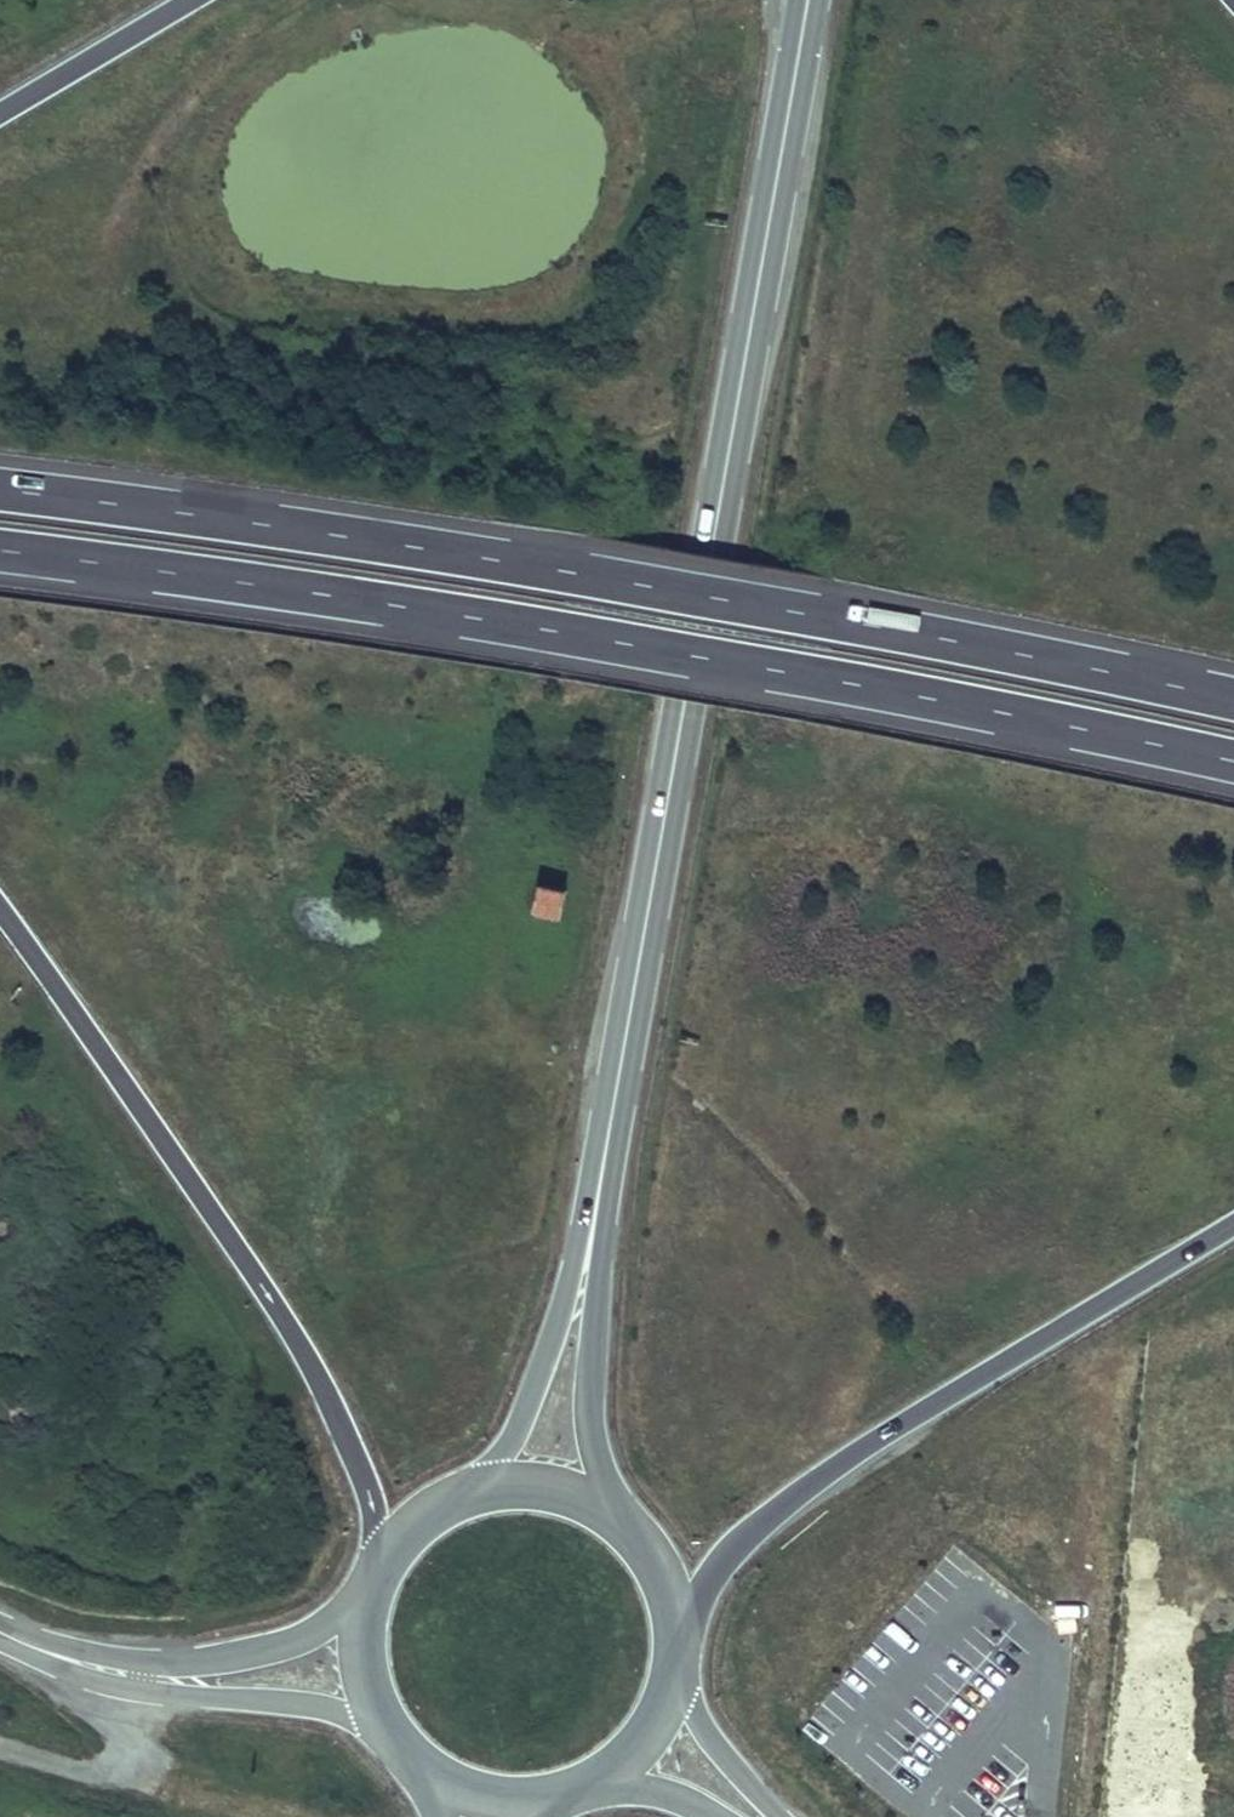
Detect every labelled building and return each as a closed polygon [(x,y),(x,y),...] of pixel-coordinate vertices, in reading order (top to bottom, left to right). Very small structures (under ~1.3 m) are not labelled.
[(564,892),(536,888),(531,919),(559,924),(564,892)]
